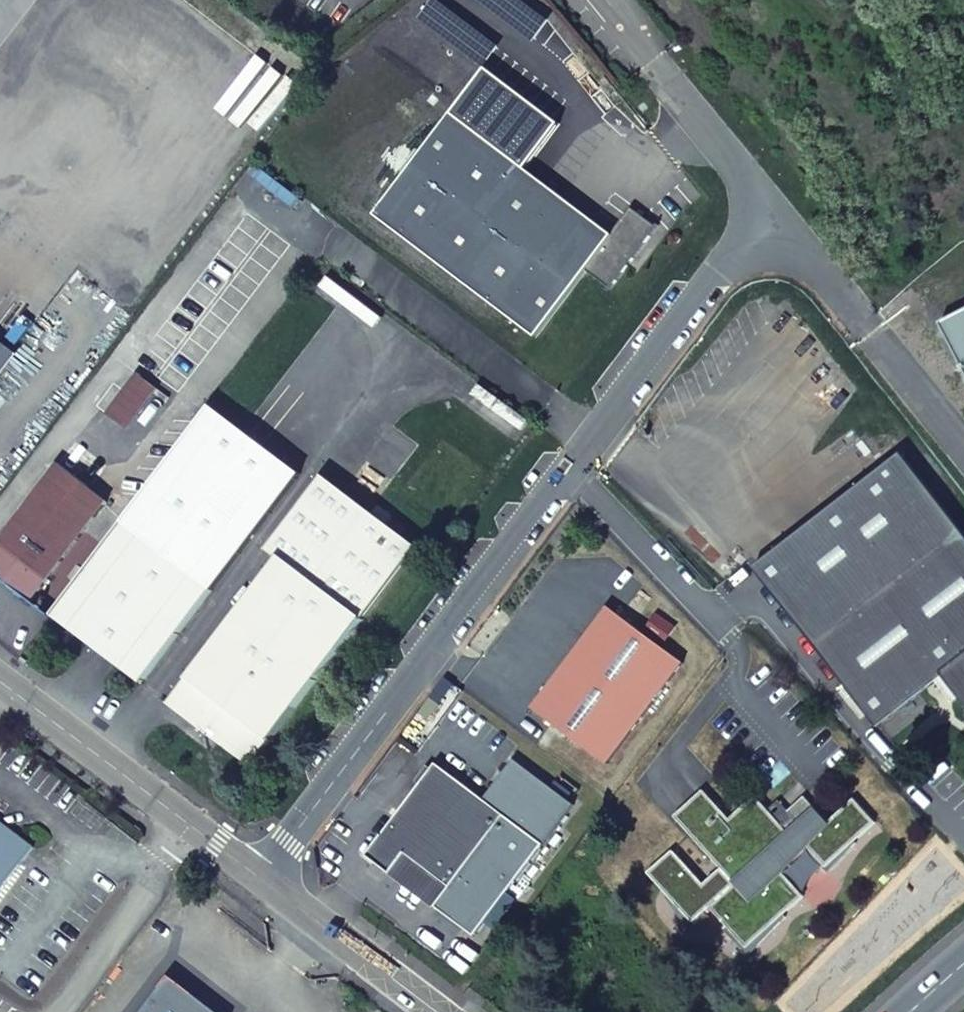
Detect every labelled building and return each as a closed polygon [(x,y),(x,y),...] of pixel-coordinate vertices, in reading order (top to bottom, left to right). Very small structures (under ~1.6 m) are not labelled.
[(535,337),(586,270),(610,287),(657,226),(631,206),(611,232),(450,112),(373,215),(535,337)] [(0,341),(0,369),(13,351),(0,341)] [(155,388),(135,374),(105,414),(124,429),(155,388)] [(944,674),(963,700),(963,532),(902,453),(754,566),(879,724),(944,674)] [(57,464),(0,540),(0,577),(31,600),(107,499),(57,464)] [(371,516),(321,478),(266,550),(278,560),(169,704),(250,766),(415,549),(386,527),(392,518),(377,507),(371,516)] [(212,588),(123,519),(52,614),(141,681),(212,588)] [(609,606),(533,708),(607,763),(683,661),(609,606)] [(420,714),(428,720),(440,705),(431,698),(420,714)] [(436,763),(367,855),(390,873),(405,853),(451,887),(505,815),(436,763)] [(706,789),(677,815),(739,883),(713,907),(732,925),(729,929),(754,953),(790,915),(788,913),(808,894),(785,870),(810,849),(831,870),(859,841),(857,839),(878,820),(856,796),(831,820),(807,794),(791,809),(796,815),(786,824),(771,808),(758,794),(732,817),(706,789)] [(791,809),(781,799),(771,808),(786,824),(796,815),(791,809)] [(36,849),(0,822),(0,897),(36,849)] [(405,853),(390,873),(436,907),(451,887),(405,853)]
